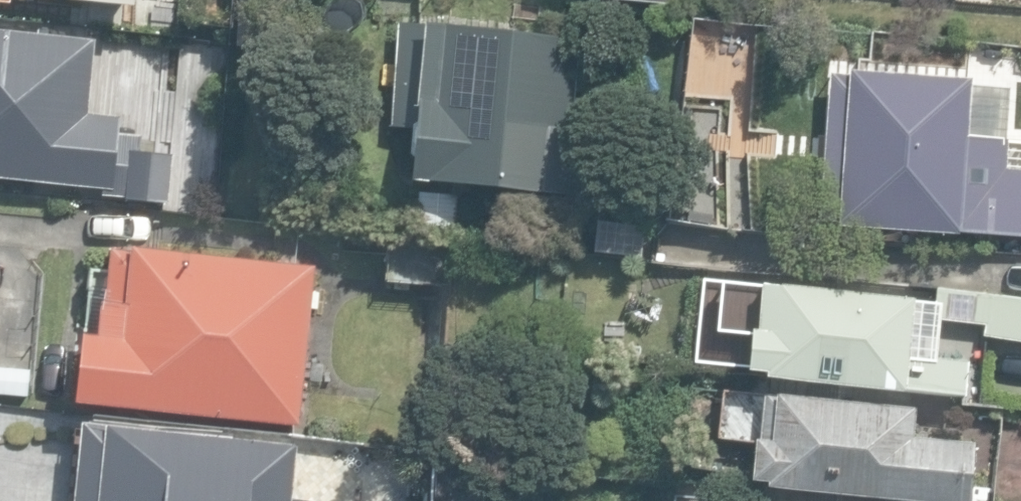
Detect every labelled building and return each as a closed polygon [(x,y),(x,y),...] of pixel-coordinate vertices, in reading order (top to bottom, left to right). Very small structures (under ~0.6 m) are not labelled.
[(417,178),(619,197),(625,134),(572,129),(581,39),(447,27),(447,34),(410,30),(403,104),(423,106),(417,178)] [(170,204),(175,156),(142,153),(144,136),(120,134),(122,118),(91,115),(98,41),(0,32),(0,181),(104,191),(103,197),(170,204)] [(1020,233),(1020,165),(1004,164),(1006,133),(966,130),(970,72),(825,62),(814,218),(1020,233)] [(416,223),(455,225),(457,196),(417,194),(416,223)] [(74,402),(297,423),(308,308),(316,309),(318,290),(311,289),(313,265),(109,246),(104,299),(99,299),(96,334),(80,333),(74,402)] [(762,374),(960,389),(962,356),(905,351),(910,294),(758,282),(754,327),(747,326),(744,367),(762,369),(762,374)] [(1020,330),(1020,289),(931,282),(929,313),(981,317),(980,327),(1020,330)] [(31,397),(31,372),(0,368),(0,393),(31,397)] [(962,500),(966,500),(972,434),(910,428),(913,402),(762,389),(754,476),(765,477),(765,484),(962,500)] [(292,499),(298,447),(83,424),(76,500),(309,500),(292,499)]
